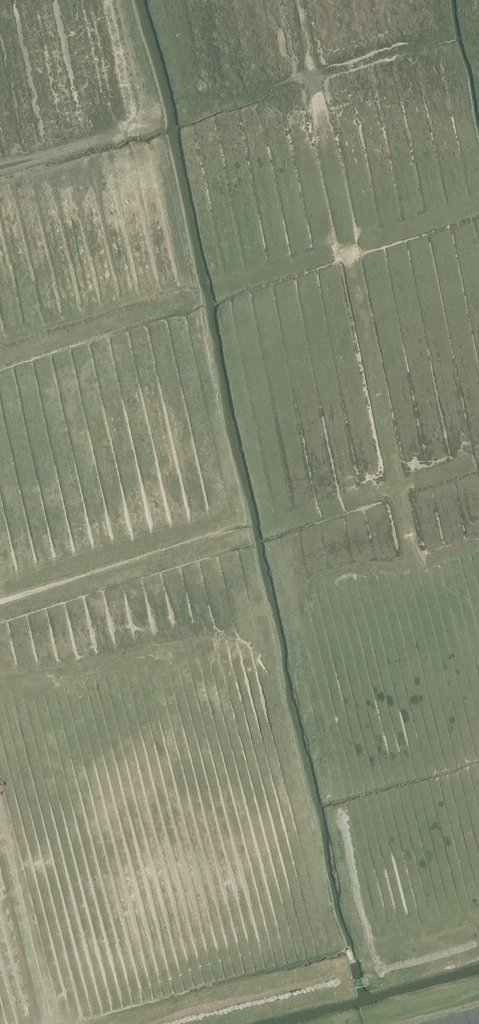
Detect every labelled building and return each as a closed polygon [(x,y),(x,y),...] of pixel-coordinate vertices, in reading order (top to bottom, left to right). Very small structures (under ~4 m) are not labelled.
[(353,980),(355,988),(365,987),(363,978),(353,980)]
